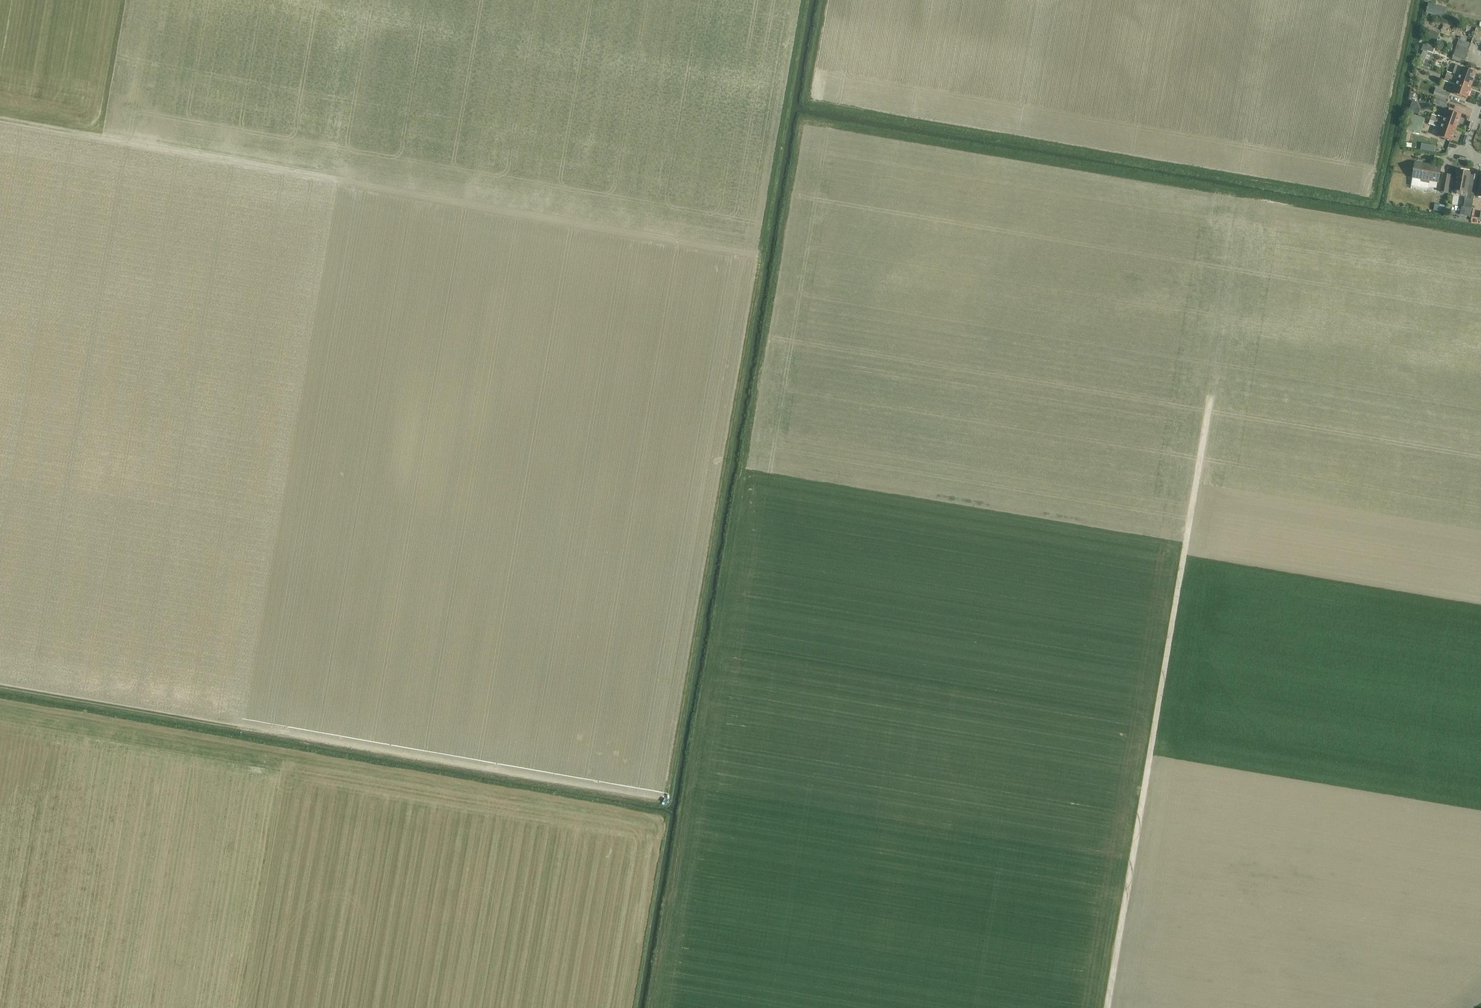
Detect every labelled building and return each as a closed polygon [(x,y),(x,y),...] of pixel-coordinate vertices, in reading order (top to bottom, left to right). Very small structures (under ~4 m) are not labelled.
[(1445,17),(1447,11),(1447,9),(1435,6),(1429,4),(1427,13),(1445,17)] [(1430,30),(1426,38),(1436,42),(1439,34),(1430,30)] [(1460,40),(1455,54),(1452,60),(1464,64),(1471,44),(1460,40)] [(1423,51),(1418,66),(1423,67),(1428,52),(1434,54),(1435,48),(1423,44),(1421,50),(1423,51)] [(1446,77),(1471,86),(1476,73),(1463,68),(1459,77),(1447,73),(1446,77)] [(1467,99),(1471,86),(1446,77),(1444,81),(1456,86),(1453,94),(1467,99)] [(1448,100),(1450,94),(1436,89),(1434,95),(1448,100)] [(1446,108),(1448,102),(1436,98),(1434,104),(1446,108)] [(1409,111),(1419,115),(1420,111),(1416,103),(1413,101),(1409,111)] [(1431,120),(1456,129),(1461,116),(1447,111),(1445,118),(1439,116),(1438,117),(1433,115),(1431,120)] [(1420,134),(1425,119),(1411,115),(1406,129),(1420,134)] [(1451,142),(1456,129),(1431,120),(1429,124),(1441,128),(1438,137),(1451,142)] [(1415,164),(1413,178),(1421,180),(1421,183),(1429,184),(1430,182),(1438,183),(1441,168),(1415,164)] [(1466,194),(1465,200),(1464,208),(1472,209),(1476,187),(1468,186),(1470,174),(1458,171),(1454,192),(1466,194)] [(1448,194),(1451,176),(1444,175),(1441,193),(1448,194)] [(1435,204),(1433,211),(1444,213),(1445,206),(1435,204)] [(1462,208),(1460,215),(1471,217),(1472,209),(1464,208),(1462,208)]
